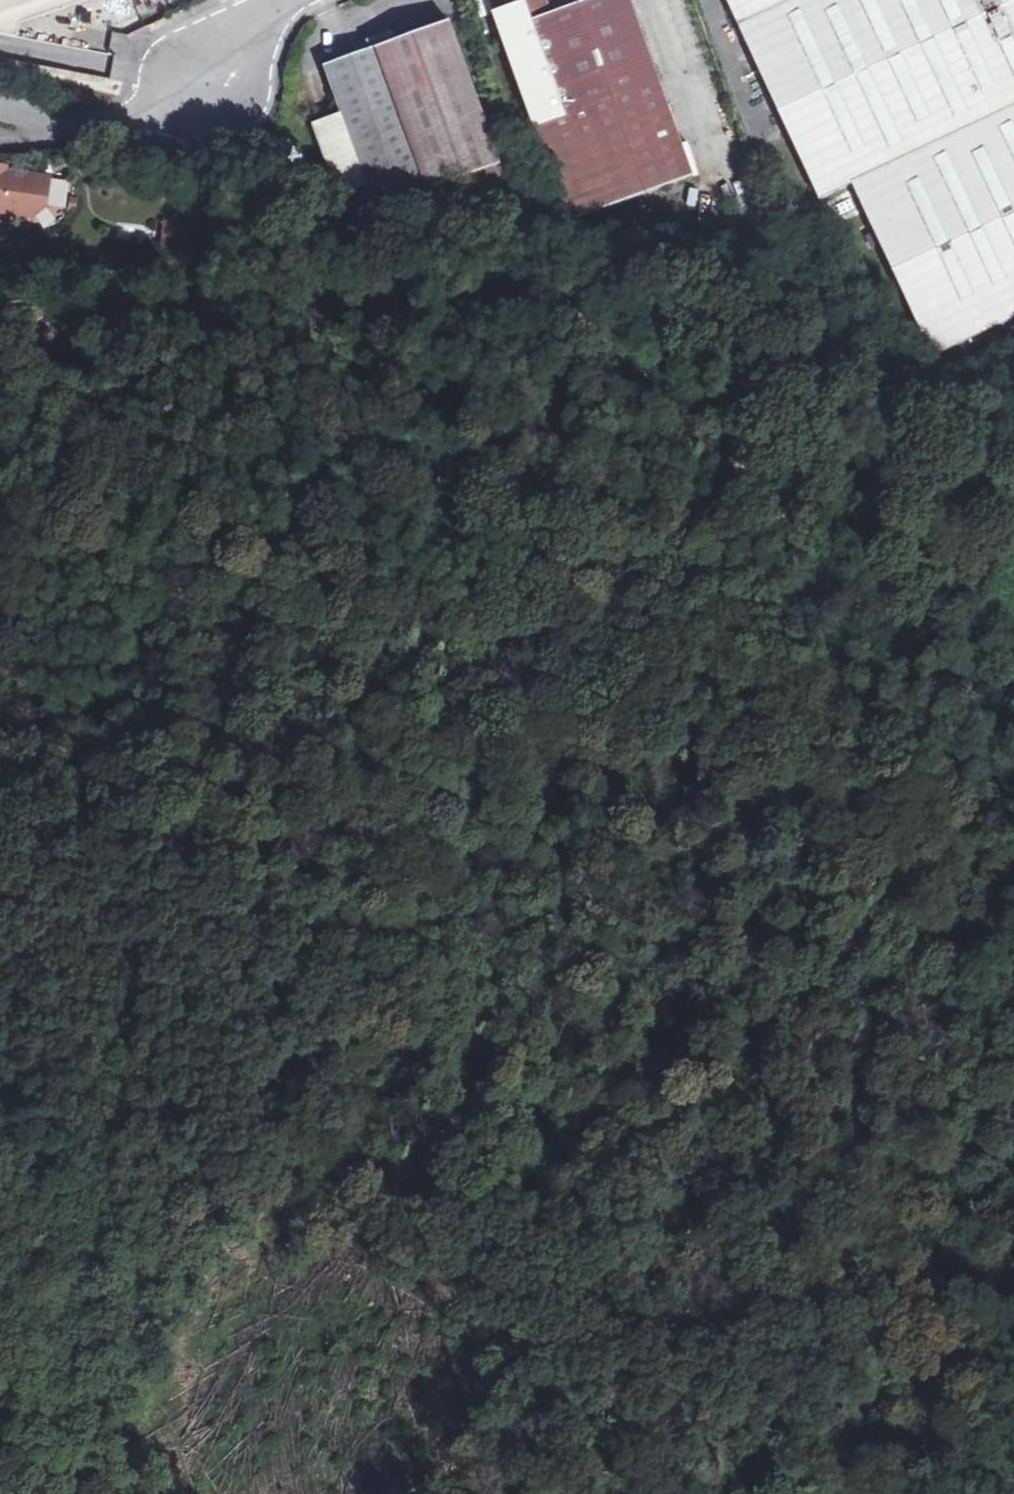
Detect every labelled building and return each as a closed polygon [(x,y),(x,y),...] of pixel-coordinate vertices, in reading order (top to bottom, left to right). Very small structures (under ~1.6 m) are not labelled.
[(102,0),(57,0),(0,20),(0,39),(18,42),(21,29),(102,0)] [(57,0),(0,0),(0,20),(57,0)] [(541,0),(492,0),(571,222),(695,177),(632,0),(592,0),(548,16),(541,0)] [(935,357),(1013,319),(1013,0),(728,0),(821,200),(854,184),(935,357)] [(370,188),(378,210),(404,200),(430,190),(436,208),(482,192),(487,204),(513,194),(453,23),(399,43),(397,39),(358,53),(359,56),(326,69),(343,116),(314,127),(340,199),(370,188)] [(35,215),(47,206),(50,178),(6,172),(7,167),(0,166),(0,210),(35,215)] [(430,190),(404,200),(409,213),(421,214),(436,208),(430,190)]
